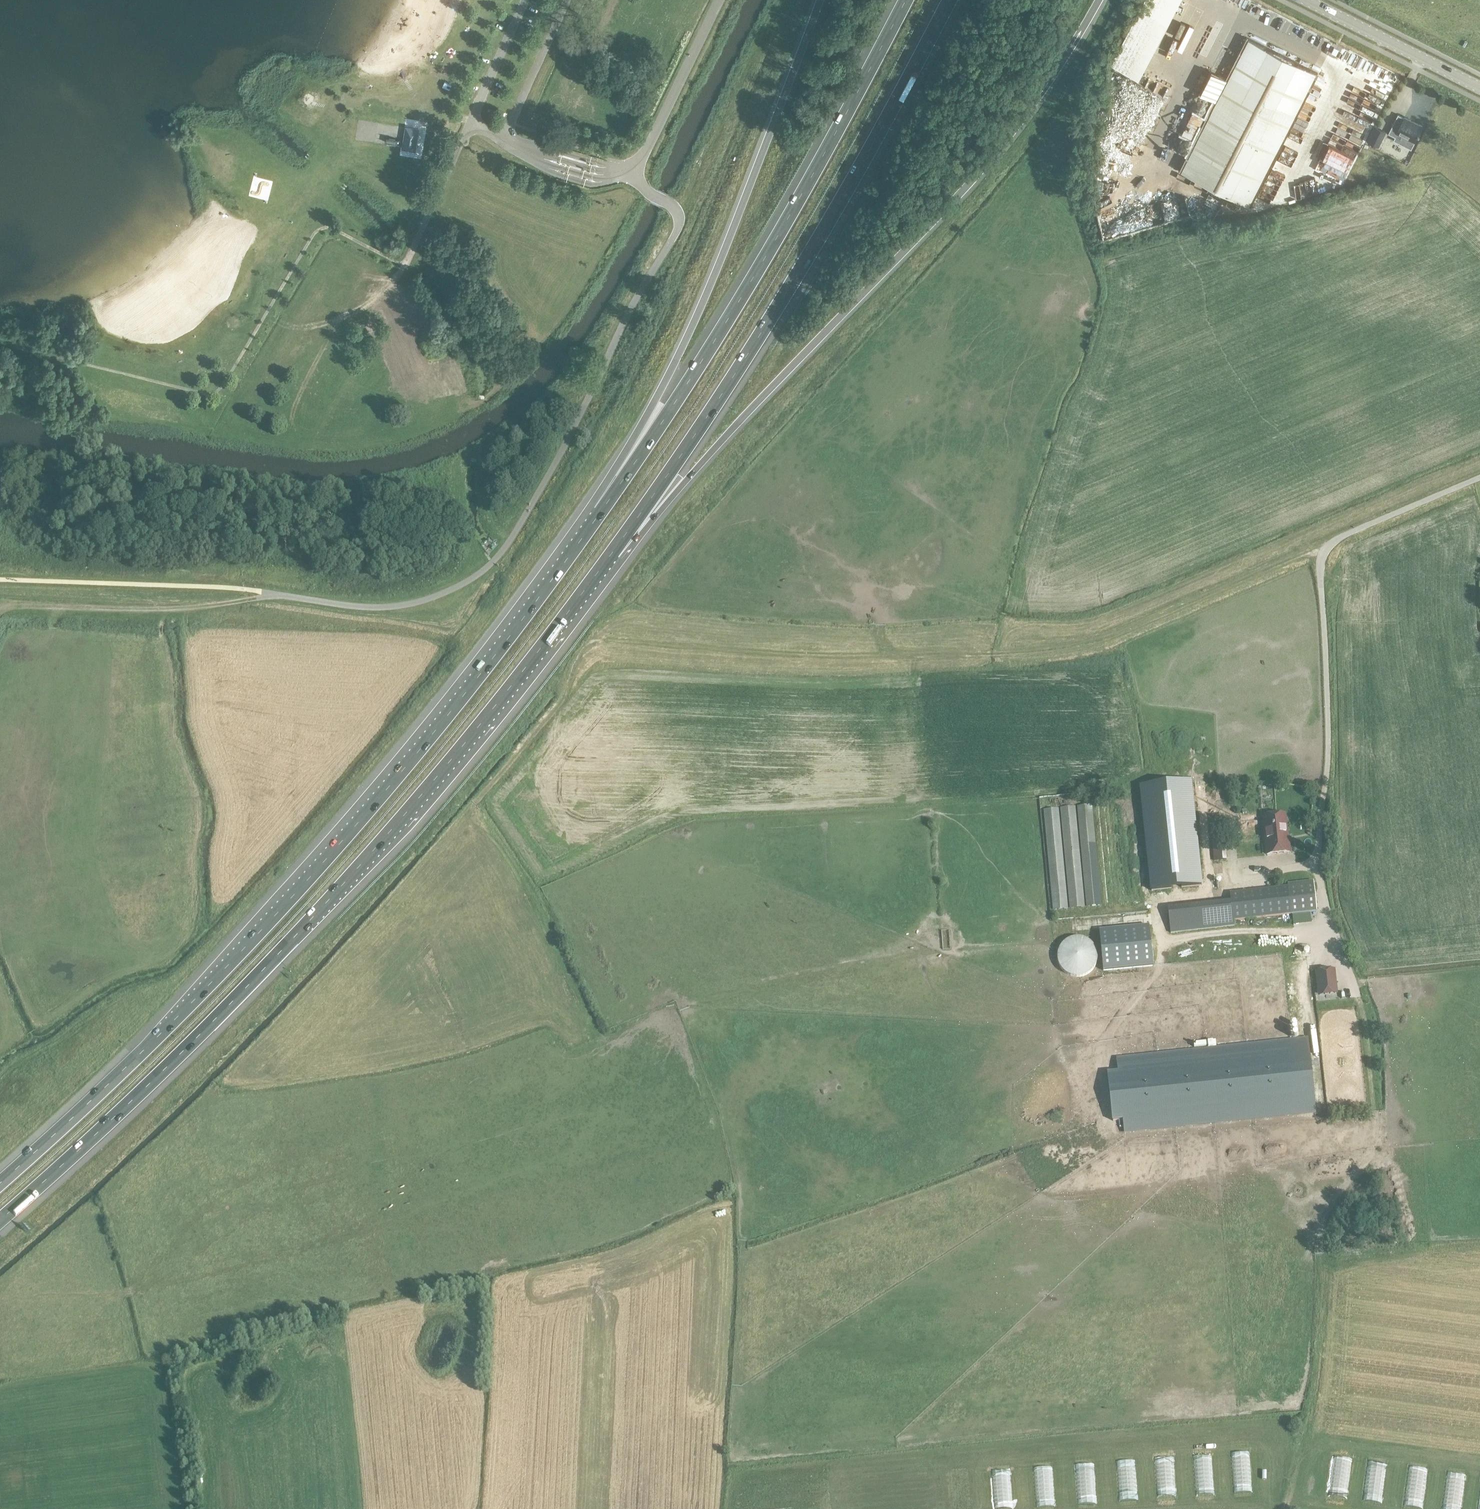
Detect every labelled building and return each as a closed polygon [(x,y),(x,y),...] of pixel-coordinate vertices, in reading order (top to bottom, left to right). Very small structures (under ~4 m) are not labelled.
[(1139,11),(1162,23),(1174,0),(1145,0),(1139,11)] [(1162,23),(1139,11),(1112,64),(1134,76),(1162,23)] [(1202,25),(1203,17),(1195,16),(1194,24),(1202,25)] [(1186,29),(1173,58),(1183,63),(1196,33),(1186,29)] [(1247,37),(1214,100),(1179,170),(1250,206),(1318,73),(1247,37)] [(1164,64),(1176,68),(1177,62),(1166,58),(1164,64)] [(1159,65),(1156,74),(1169,78),(1172,70),(1159,65)] [(1137,85),(1116,79),(1117,76),(1106,73),(1101,91),(1114,95),(1115,92),(1124,95),(1126,89),(1135,91),(1137,85)] [(1404,117),(1398,114),(1389,133),(1400,138),(1402,134),(1415,141),(1422,126),(1404,117)] [(1378,147),(1386,132),(1374,126),(1367,141),(1378,147)] [(407,127),(403,148),(415,150),(418,129),(407,127)] [(1370,148),(1370,158),(1382,159),(1383,148),(1370,148)] [(1340,158),(1351,161),(1353,155),(1342,152),(1340,158)] [(751,261),(758,249),(755,247),(748,260),(751,261)] [(1189,797),(1188,783),(1138,789),(1140,803),(1189,797)] [(1199,887),(1189,797),(1140,803),(1150,892),(1199,887)] [(1077,807),(1086,907),(1101,906),(1091,805),(1077,807)] [(1075,807),(1060,808),(1070,908),(1084,907),(1075,807)] [(1058,809),(1043,810),(1053,911),(1068,909),(1058,809)] [(1268,855),(1289,853),(1286,816),(1264,818),(1268,855)] [(300,870),(306,875),(318,861),(312,856),(300,870)] [(1252,868),(1252,882),(1263,882),(1262,868),(1252,868)] [(1288,884),(1289,886),(1251,891),(1229,893),(1230,901),(1234,921),(1292,914),(1316,912),(1313,881),(1288,884)] [(1153,966),(1149,926),(1100,931),(1104,971),(1153,966)] [(1209,941),(1209,938),(1227,937),(1226,928),(1199,930),(1200,942),(1209,941)] [(1097,962),(1097,956),(1097,951),(1095,946),(1091,942),(1087,939),(1083,937),(1077,936),(1072,937),(1067,939),(1063,942),(1060,946),(1058,951),(1057,956),(1057,962),(1059,967),(1061,971),(1065,975),(1070,978),(1075,979),(1080,979),(1085,978),(1090,975),(1093,971),(1096,967),(1097,962)] [(1234,963),(1091,976),(1092,993),(1293,975),(1292,955),(1252,959),(1253,967),(1248,967),(1248,962),(1234,963)] [(1336,991),(1333,971),(1317,973),(1320,993),(1336,991)] [(1253,997),(1295,993),(1293,976),(1252,979),(1253,990),(1122,1001),(1121,995),(1093,997),(1095,1013),(1253,999),(1253,997)] [(1097,1032),(1297,1015),(1296,997),(1225,1003),(1226,1012),(1189,1016),(1188,1009),(1181,1010),(1181,1017),(1144,1020),(1143,1013),(1095,1017),(1097,1032)] [(1192,1043),(1299,1033),(1298,1017),(1224,1024),(1225,1030),(1191,1033),(1192,1043)] [(1308,1039),(1117,1059),(1118,1071),(1118,1072),(1123,1120),(1125,1132),(1316,1112),(1308,1039)]
